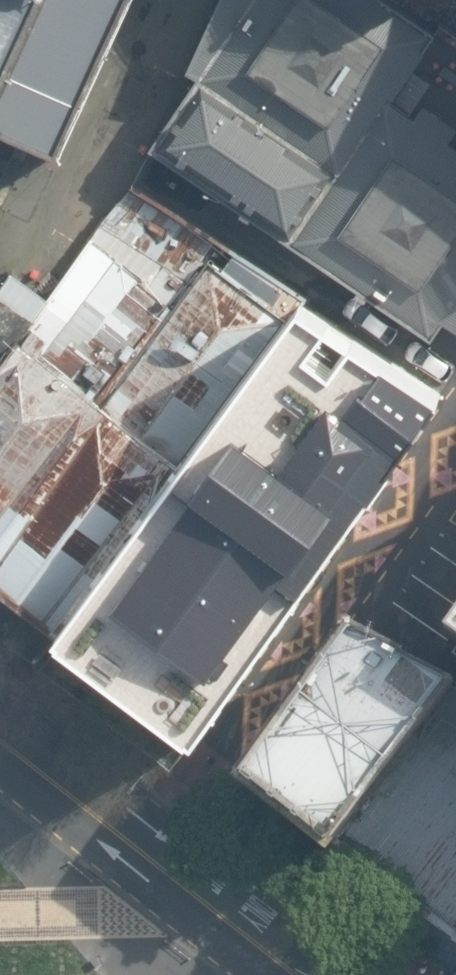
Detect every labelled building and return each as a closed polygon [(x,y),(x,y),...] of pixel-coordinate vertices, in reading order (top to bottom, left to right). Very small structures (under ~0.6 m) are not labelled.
[(60,163),(135,0),(0,0),(0,135),(60,163)] [(161,144),(446,353),(455,337),(455,166),(381,115),(421,50),(348,0),(221,0),(188,75),(201,85),(161,144)] [(455,11),(455,0),(442,0),(455,11)] [(104,408),(226,247),(133,186),(52,303),(19,349),(104,408)] [(186,466),(304,300),(226,247),(104,408),(186,466)] [(19,349),(52,303),(14,274),(0,293),(0,375),(19,349)] [(198,747),(445,400),(304,300),(186,466),(61,641),(56,647),(198,747)] [(61,641),(186,466),(104,408),(19,349),(0,375),(0,593),(61,641)] [(443,650),(455,659),(455,632),(443,650)] [(455,700),(455,694),(354,639),(235,797),(331,870),(341,857),(455,700)] [(341,857),(455,946),(455,700),(341,857)]
